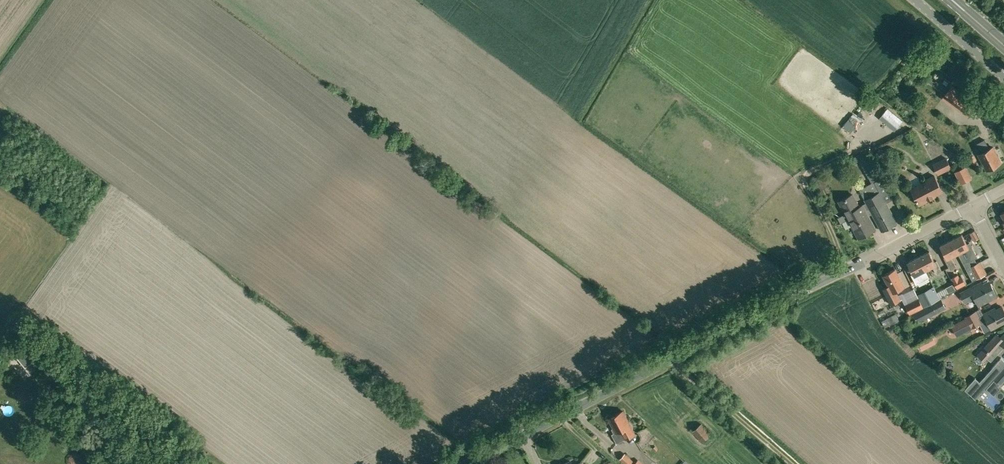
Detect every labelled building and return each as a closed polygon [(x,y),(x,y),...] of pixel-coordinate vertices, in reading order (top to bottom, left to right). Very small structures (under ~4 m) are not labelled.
[(993,23),(989,26),(1000,37),(1003,34),(993,23)] [(942,66),(949,59),(944,54),(937,60),(942,66)] [(977,104),(951,84),(942,96),(968,116),(977,104)] [(904,119),(888,106),(879,117),(895,130),(904,119)] [(986,110),(980,117),(985,121),(991,114),(986,110)] [(872,124),(878,117),(875,113),(868,120),(872,124)] [(986,170),(1001,162),(993,147),(989,149),(984,140),(977,143),(982,152),(978,154),(986,170)] [(857,155),(860,160),(870,179),(879,174),(859,153),(857,155)] [(952,167),(946,157),(933,164),(938,175),(952,167)] [(961,183),(971,178),(965,166),(955,171),(961,183)] [(928,198),(942,190),(934,175),(926,180),(927,181),(912,189),(916,198),(916,199),(919,205),(929,199),(928,198)] [(867,203),(863,206),(865,210),(848,219),(852,226),(854,225),(860,237),(875,229),(867,215),(872,213),(882,231),(897,222),(874,181),(859,189),(867,203)] [(865,210),(863,206),(862,206),(859,207),(852,195),(839,202),(848,219),(865,210)] [(976,242),(983,239),(979,230),(972,234),(976,242)] [(962,234),(951,240),(958,253),(969,274),(972,281),(973,280),(986,273),(980,262),(972,266),(970,261),(977,257),(970,243),(967,244),(962,234)] [(958,253),(951,240),(940,245),(945,256),(944,257),(949,267),(951,266),(954,264),(951,257),(958,253)] [(918,257),(925,270),(933,266),(936,274),(942,271),(937,261),(935,261),(929,251),(918,257)] [(925,270),(918,257),(907,262),(913,273),(911,274),(916,284),(922,281),(918,274),(925,270)] [(896,291),(905,286),(895,269),(883,275),(889,285),(883,289),(892,305),(900,300),(896,291)] [(978,305),(996,296),(989,281),(979,287),(978,285),(961,293),(965,301),(974,296),(978,305)] [(956,290),(953,285),(946,288),(949,294),(956,290)] [(936,291),(935,291),(932,287),(917,294),(924,307),(939,299),(938,297),(939,297),(936,291)] [(910,314),(923,307),(918,297),(905,304),(910,314)] [(920,322),(946,308),(941,298),(911,314),(920,322)] [(970,326),(971,329),(979,324),(984,333),(991,329),(1003,322),(1003,310),(1002,306),(993,311),(992,309),(983,314),(984,315),(979,317),(975,311),(964,316),(965,317),(957,322),(962,330),(970,326)] [(890,323),(897,319),(895,314),(887,318),(890,323)] [(921,348),(925,346),(935,341),(931,334),(918,341),(921,348)] [(995,344),(1001,349),(1003,346),(1003,334),(995,344)] [(22,343),(12,351),(25,367),(36,358),(40,354),(30,341),(25,345),(22,343)] [(1003,368),(1003,354),(993,365),(1000,372),(1003,368)] [(388,380),(368,366),(365,372),(385,386),(388,380)] [(1000,372),(994,379),(986,388),(991,393),(999,383),(1000,385),(1003,380),(1003,368),(1000,372)] [(626,438),(635,433),(623,410),(609,418),(616,431),(612,433),(617,443),(626,438)] [(702,442),(711,434),(701,423),(692,431),(702,442)] [(118,445),(109,440),(103,453),(113,457),(118,445)] [(635,462),(625,453),(620,459),(626,463),(644,463),(638,459),(635,462)]
